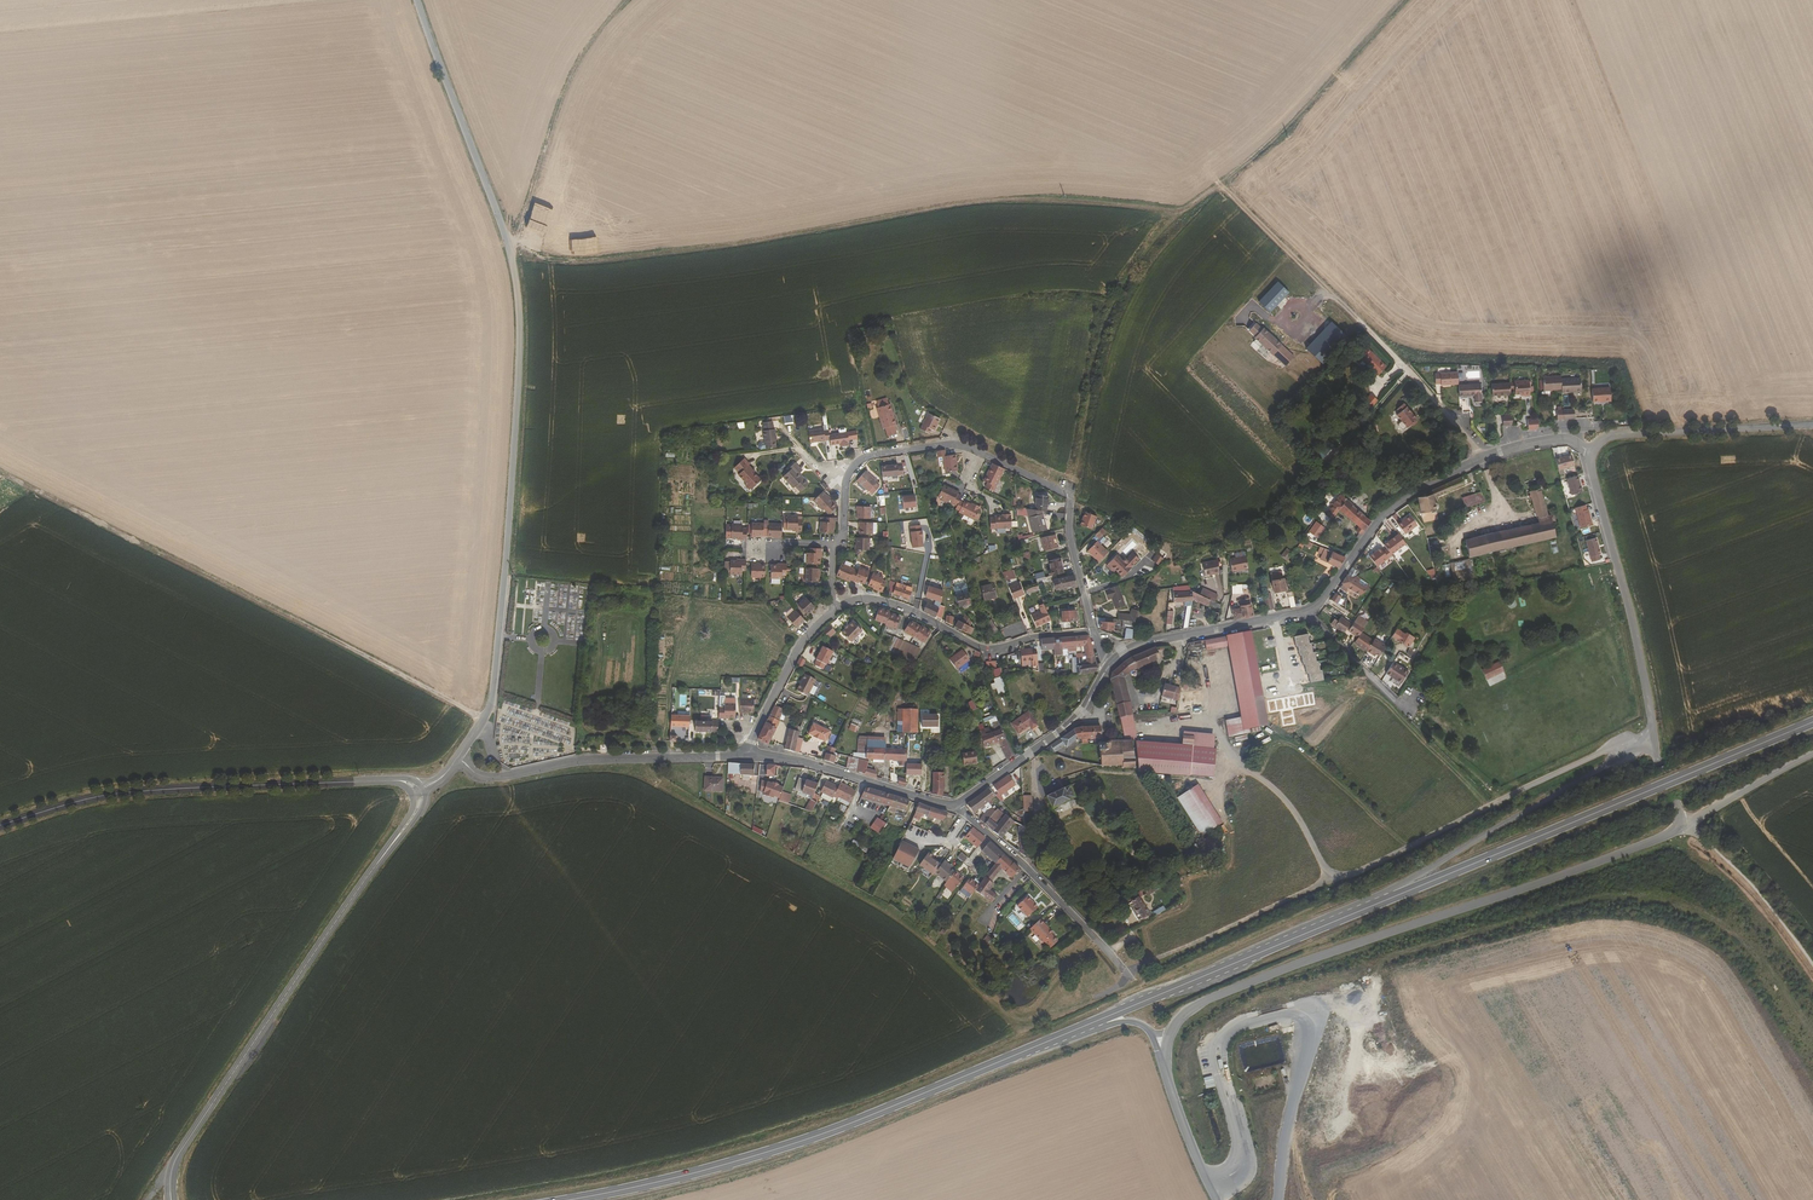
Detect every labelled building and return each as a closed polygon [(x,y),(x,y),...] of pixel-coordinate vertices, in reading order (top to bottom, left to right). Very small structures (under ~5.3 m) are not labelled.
[(1270,312),(1290,291),(1278,280),(1258,300),(1270,312)] [(1332,321),(1306,347),(1322,363),(1337,348),(1333,344),(1344,333),(1332,321)] [(1386,366),(1367,348),(1358,357),(1377,375),(1386,366)] [(1442,387),(1459,386),(1458,375),(1435,376),(1436,386),(1441,386),(1442,387)] [(1542,379),(1543,392),(1561,391),(1560,380),(1560,377),(1542,379)] [(1580,379),(1564,380),(1565,394),(1570,394),(1570,393),(1575,392),(1575,393),(1581,393),(1580,379)] [(1529,382),(1514,383),(1514,385),(1515,391),(1515,396),(1521,396),(1524,396),(1524,397),(1524,398),(1530,397),(1530,394),(1529,388),(1529,382)] [(1510,385),(1491,386),(1492,398),(1511,397),(1510,391),(1510,388),(1510,385)] [(1480,386),(1459,387),(1460,398),(1475,397),(1475,404),(1482,404),(1480,386)] [(1591,391),(1592,404),(1599,404),(1598,402),(1603,402),(1603,403),(1610,403),(1609,389),(1591,391)] [(893,415),(891,406),(889,406),(887,400),(877,403),(879,409),(878,410),(884,430),(886,429),(888,438),(897,435),(894,427),(896,426),(895,419),(893,420),(892,416),(893,415)] [(1401,421),(1398,424),(1398,426),(1401,430),(1403,430),(1407,427),(1407,428),(1417,419),(1403,404),(1397,409),(1399,412),(1396,415),(1401,421)] [(1574,411),(1562,412),(1563,420),(1574,419),(1574,411)] [(932,430),(934,426),(936,427),(940,419),(928,413),(920,430),(929,434),(932,430)] [(784,425),(791,424),(790,414),(782,416),(784,425)] [(1503,418),(1504,427),(1513,426),(1512,418),(1503,418)] [(1538,418),(1528,418),(1528,428),(1538,428),(1538,418)] [(762,423),(763,431),(762,431),(764,442),(766,450),(777,448),(775,441),(777,440),(775,429),(774,429),(773,422),(762,423)] [(808,431),(810,443),(830,440),(829,435),(828,430),(823,431),(823,428),(808,431)] [(856,431),(847,432),(848,440),(857,439),(856,431)] [(831,435),(829,435),(830,440),(830,441),(831,445),(840,444),(840,447),(848,446),(848,442),(849,442),(848,440),(847,432),(846,433),(839,434),(831,435)] [(956,455),(946,456),(943,457),(944,472),(958,471),(956,455)] [(1571,456),(1555,460),(1558,471),(1574,467),(1571,456)] [(744,485),(749,491),(751,489),(751,490),(761,480),(754,473),(755,472),(749,465),(750,465),(744,458),(734,468),(739,474),(738,475),(746,484),(744,485)] [(809,484),(799,473),(802,470),(795,463),(788,469),(790,471),(782,477),(793,489),(795,487),(800,492),(809,484)] [(898,475),(897,464),(881,466),(882,477),(898,475)] [(993,464),(985,482),(988,483),(986,489),(993,492),(1004,469),(993,464)] [(878,482),(866,471),(857,481),(869,493),(869,492),(872,495),(879,487),(876,484),(878,482)] [(1582,494),(1577,476),(1566,480),(1571,497),(1582,494)] [(1460,477),(1422,496),(1422,497),(1417,498),(1421,513),(1436,510),(1436,509),(1438,507),(1438,505),(1434,503),(1433,499),(1464,486),(1460,478),(1460,477)] [(957,494),(958,492),(943,485),(937,498),(941,500),(941,501),(947,504),(947,502),(956,507),(960,500),(962,496),(957,494)] [(1529,492),(1538,523),(1465,540),(1468,557),(1555,536),(1552,522),(1555,521),(1553,514),(1548,515),(1540,489),(1529,492)] [(809,498),(809,501),(813,501),(822,511),(833,501),(830,498),(829,499),(826,495),(823,492),(817,498),(809,498)] [(1480,492),(1462,498),(1465,508),(1484,502),(1480,492)] [(915,495),(901,496),(902,508),(916,507),(915,495)] [(1041,511),(1046,512),(1047,507),(1048,496),(1036,495),(1035,506),(1036,506),(1036,510),(1041,511)] [(1319,517),(1329,524),(1338,511),(1347,500),(1340,495),(1325,515),(1322,513),(1319,517)] [(959,511),(958,513),(974,521),(980,507),(974,504),(973,505),(971,504),(964,501),(964,502),(960,500),(956,507),(955,509),(959,511)] [(1347,500),(1338,511),(1358,527),(1355,531),(1360,535),(1360,534),(1361,535),(1371,522),(1352,506),(1353,505),(1347,500)] [(855,506),(855,511),(857,511),(856,519),(870,519),(871,507),(855,506)] [(1042,514),(1037,515),(1036,510),(1016,508),(1016,509),(1017,515),(1028,517),(1032,533),(1046,529),(1042,514)] [(1592,526),(1588,510),(1576,513),(1580,529),(1592,526)] [(1089,528),(1091,513),(1086,511),(1080,524),(1089,528)] [(1004,516),(1003,516),(994,517),(995,519),(990,519),(991,529),(1012,528),(1011,515),(1010,515),(1010,514),(1004,514),(1004,516)] [(1411,514),(1398,523),(1405,533),(1418,525),(1411,514)] [(682,525),(691,525),(691,516),(682,516),(682,525)] [(802,519),(798,519),(798,516),(787,516),(786,530),(793,530),(797,531),(797,532),(802,532),(802,519)] [(834,533),(834,527),(834,522),(835,522),(836,518),(823,517),(823,522),(820,522),(819,533),(820,533),(834,533)] [(858,522),(858,527),(859,527),(859,534),(873,535),(873,523),(858,522)] [(756,538),(756,537),(763,537),(764,523),(752,523),(751,538),(756,538)] [(747,538),(747,528),(742,528),(742,525),(731,524),(731,525),(726,525),(726,539),(731,538),(731,539),(737,539),(742,539),(742,541),(747,541),(747,538)] [(768,538),(773,538),(778,538),(778,539),(782,539),(782,524),(768,524),(768,538)] [(1315,524),(1309,532),(1317,538),(1324,528),(1318,524),(1316,526),(1315,524)] [(920,525),(910,526),(912,547),(922,546),(920,525)] [(1098,538),(1105,531),(1102,528),(1095,535),(1098,538)] [(1384,544),(1387,548),(1391,555),(1406,543),(1399,533),(1384,544)] [(1053,551),(1053,549),(1058,548),(1055,535),(1041,538),(1044,551),(1049,550),(1049,552),(1053,551)] [(1597,537),(1586,540),(1590,556),(1601,553),(1597,537)] [(870,538),(856,538),(855,546),(854,546),(854,550),(861,550),(869,550),(870,538)] [(1307,545),(1306,546),(1311,549),(1313,544),(1301,539),(1300,541),(1307,545)] [(1108,552),(1097,542),(1088,551),(1095,557),(1093,558),(1098,563),(1108,552)] [(1321,555),(1319,559),(1327,562),(1327,563),(1339,568),(1344,558),(1320,547),(1317,553),(1321,555)] [(1382,547),(1370,555),(1378,566),(1392,556),(1391,555),(1387,548),(1384,550),(1382,547)] [(809,553),(806,553),(806,564),(820,564),(821,558),(821,553),(822,553),(822,549),(810,548),(809,553)] [(1291,557),(1289,551),(1282,554),(1284,560),(1291,557)] [(1024,561),(1031,559),(1029,552),(1022,554),(1024,561)] [(1132,553),(1126,560),(1125,559),(1123,561),(1117,555),(1106,566),(1108,569),(1111,566),(1115,571),(1122,577),(1131,568),(1130,568),(1139,559),(1132,553)] [(1151,561),(1159,565),(1163,558),(1156,554),(1151,561)] [(1248,569),(1245,556),(1229,559),(1232,572),(1248,569)] [(1063,567),(1061,558),(1048,561),(1050,570),(1063,567)] [(730,572),(730,575),(741,575),(741,572),(746,572),(746,563),(746,560),(741,559),(741,561),(736,561),(730,560),(730,561),(730,572)] [(1204,575),(1211,574),(1211,575),(1219,574),(1216,560),(1202,563),(1204,575)] [(1470,573),(1468,566),(1471,566),(1469,560),(1461,561),(1463,569),(1458,570),(1456,562),(1450,564),(1454,582),(1473,578),(1472,573),(1470,573)] [(760,565),(755,564),(755,563),(751,563),(751,578),(765,578),(765,565),(760,565)] [(782,579),(782,576),(786,576),(786,568),(787,564),(781,564),(781,565),(777,565),(771,565),(771,579),(782,579)] [(849,582),(849,580),(854,568),(841,564),(838,570),(836,577),(841,579),(849,582)] [(849,580),(854,582),(854,581),(859,582),(865,585),(870,571),(859,567),(858,570),(854,568),(849,580)] [(805,568),(805,582),(819,582),(819,577),(819,573),(820,573),(820,569),(805,568)] [(1013,569),(1003,572),(1006,580),(1016,578),(1013,569)] [(1348,576),(1353,579),(1356,577),(1359,573),(1353,569),(1348,576)] [(1428,571),(1431,579),(1436,577),(1434,569),(1428,571)] [(868,586),(873,588),(878,590),(877,591),(882,593),(886,581),(882,580),(883,576),(873,572),(868,586)] [(1050,582),(1053,581),(1055,591),(1072,587),(1077,585),(1074,574),(1053,580),(1052,576),(1043,578),(1035,580),(1037,585),(1043,584),(1050,582)] [(1347,575),(1347,576),(1341,584),(1342,584),(1339,588),(1346,593),(1347,589),(1353,579),(1348,576),(1347,575)] [(1286,591),(1283,578),(1271,581),(1273,593),(1286,591)] [(1347,589),(1359,596),(1368,589),(1353,579),(1347,589)] [(1024,595),(1019,583),(1008,587),(1014,599),(1024,595)] [(905,590),(906,587),(900,584),(898,588),(889,585),(889,592),(894,593),(893,594),(909,599),(911,592),(905,590)] [(996,598),(992,584),(981,586),(984,600),(996,598)] [(1232,595),(1248,594),(1248,585),(1232,585),(1232,595)] [(1104,591),(1107,601),(1112,599),(1115,609),(1125,606),(1119,587),(1104,591)] [(1216,599),(1217,596),(1202,589),(1199,595),(1210,600),(1219,604),(1220,600),(1216,599)] [(1191,599),(1191,591),(1173,593),(1173,603),(1191,602),(1191,599)] [(1210,600),(1199,595),(1191,591),(1191,599),(1207,606),(1207,605),(1210,600)] [(971,604),(968,592),(955,595),(958,607),(971,604)] [(1330,600),(1337,604),(1340,599),(1340,597),(1335,593),(1330,600)] [(1274,611),(1271,596),(1264,597),(1265,601),(1264,601),(1266,613),(1274,611)] [(805,597),(797,605),(807,615),(815,608),(813,606),(805,597)] [(1253,616),(1249,599),(1237,601),(1239,609),(1232,610),(1234,619),(1253,616)] [(1042,611),(1031,616),(1037,628),(1052,621),(1044,605),(1041,600),(1037,602),(1042,611)] [(1219,604),(1210,600),(1207,605),(1219,609),(1221,605),(1219,604)] [(937,601),(935,606),(927,603),(923,612),(935,617),(939,608),(940,603),(937,601)] [(935,617),(941,620),(943,611),(945,605),(940,603),(939,608),(935,617)] [(889,612),(879,608),(875,620),(885,624),(889,613),(889,612)] [(1129,615),(1119,614),(1118,620),(1134,622),(1138,612),(1131,609),(1129,615)] [(795,610),(787,617),(794,625),(797,628),(805,621),(803,619),(795,610)] [(1076,611),(1062,612),(1062,622),(1076,621),(1076,611)] [(945,622),(952,625),(954,614),(947,612),(945,622)] [(1218,613),(1212,612),(1210,624),(1216,623),(1218,613)] [(885,624),(885,625),(896,629),(900,617),(889,613),(885,624)] [(1113,630),(1114,620),(1095,618),(1098,629),(1113,630)] [(1344,633),(1350,624),(1341,618),(1334,627),(1344,633)] [(834,629),(841,626),(839,620),(832,623),(834,629)] [(971,635),(974,629),(957,620),(954,627),(966,633),(966,632),(971,635)] [(999,632),(991,620),(986,623),(994,636),(999,632)] [(924,643),(931,632),(922,626),(921,627),(911,621),(904,632),(913,638),(914,637),(924,643)] [(1361,633),(1364,627),(1355,621),(1348,631),(1353,635),(1357,638),(1361,633)] [(861,630),(852,622),(848,626),(845,630),(843,631),(854,637),(861,630)] [(828,625),(822,631),(828,639),(835,632),(828,625)] [(1022,625),(1008,630),(1011,638),(1012,641),(1026,636),(1022,625)] [(1132,638),(1133,630),(1126,629),(1124,640),(1132,638)] [(1397,629),(1392,637),(1408,647),(1414,638),(1406,633),(1405,635),(1397,629)] [(850,642),(854,637),(843,631),(841,634),(850,642)] [(943,634),(939,632),(933,638),(935,641),(943,634)] [(1243,730),(1267,726),(1268,726),(1265,711),(1262,695),(1250,632),(1225,637),(1228,648),(1240,717),(1243,730)] [(1367,652),(1373,641),(1361,633),(1357,638),(1353,643),(1367,652)] [(1310,644),(1308,644),(1306,635),(1294,637),(1296,646),(1298,646),(1300,655),(1301,655),(1303,664),(1305,664),(1307,673),(1308,673),(1310,682),(1322,680),(1320,670),(1319,671),(1317,662),(1315,662),(1313,653),(1312,653),(1310,644)] [(1076,648),(1084,647),(1085,654),(1080,654),(1081,658),(1083,657),(1086,657),(1086,658),(1094,656),(1089,638),(1087,636),(1075,637),(1076,648)] [(1061,649),(1076,648),(1075,637),(1060,638),(1061,649)] [(1225,637),(1204,641),(1206,651),(1228,648),(1225,637)] [(914,663),(920,650),(895,638),(888,651),(893,654),(894,653),(914,663)] [(1042,651),(1054,650),(1053,638),(1041,639),(1041,641),(1042,651)] [(1060,638),(1053,638),(1054,650),(1054,656),(1062,656),(1062,651),(1061,649),(1060,638)] [(1366,652),(1371,655),(1372,653),(1375,655),(1379,657),(1386,646),(1375,639),(1373,641),(1367,652),(1366,652)] [(825,666),(832,653),(821,647),(814,661),(815,661),(813,666),(821,671),(824,666),(825,666)] [(1131,657),(1124,663),(1130,672),(1161,659),(1155,648),(1131,657)] [(1032,650),(1032,649),(1020,651),(1022,663),(1033,662),(1033,663),(1038,662),(1037,650),(1032,650)] [(969,661),(962,651),(949,660),(956,670),(969,661)] [(1086,665),(1079,666),(1077,666),(1077,667),(1076,667),(1077,675),(1087,674),(1091,673),(1098,673),(1094,656),(1086,658),(1086,665)] [(1395,663),(1398,658),(1396,657),(1386,674),(1401,684),(1408,672),(1395,663)] [(800,670),(805,662),(799,659),(795,667),(800,670)] [(1489,686),(1507,678),(1499,661),(1481,669),(1489,686)] [(1130,702),(1124,678),(1130,672),(1124,663),(1112,673),(1110,680),(1116,706),(1130,702)] [(1001,668),(1000,668),(992,671),(995,679),(994,680),(995,684),(991,685),(992,690),(997,689),(998,694),(1004,693),(999,677),(1003,676),(1001,668)] [(808,688),(812,680),(802,675),(799,682),(800,683),(799,685),(795,693),(803,696),(807,689),(808,688)] [(1163,689),(1161,696),(1178,701),(1179,694),(1163,689)] [(1270,710),(1268,694),(1262,695),(1265,711),(1270,710)] [(744,714),(744,713),(748,713),(753,713),(754,710),(754,699),(740,699),(739,714),(744,714)] [(972,700),(967,702),(971,711),(976,709),(972,700)] [(1132,709),(1130,702),(1116,706),(1118,712),(1132,709)] [(719,719),(724,719),(724,718),(729,718),(735,718),(735,714),(736,704),(724,703),(724,706),(719,706),(719,719)] [(768,745),(780,722),(777,720),(782,711),(774,707),(758,740),(768,745)] [(918,734),(918,709),(896,709),(895,734),(907,734),(918,734)] [(1119,718),(1131,716),(1132,716),(1133,716),(1132,709),(1118,712),(1119,718)] [(1038,725),(1028,712),(1011,724),(1018,734),(1029,726),(1032,730),(1038,725)] [(1135,741),(1136,741),(1136,733),(1132,716),(1131,716),(1119,718),(1125,741),(1133,741),(1135,741)] [(706,717),(702,717),(701,718),(701,721),(695,721),(695,731),(718,732),(719,721),(706,721),(706,717)] [(797,737),(802,720),(794,717),(789,728),(784,750),(794,752),(797,737)] [(1228,738),(1250,734),(1267,731),(1267,726),(1243,730),(1240,717),(1225,720),(1228,738)] [(858,727),(861,721),(854,718),(851,725),(858,727)] [(669,741),(676,742),(677,736),(680,736),(681,721),(671,720),(669,741)] [(817,731),(820,727),(827,729),(811,722),(808,731),(809,731),(810,729),(817,731)] [(992,725),(995,732),(1001,729),(998,723),(992,725)] [(856,733),(858,727),(851,725),(849,730),(856,733)] [(1073,730),(1077,741),(1078,741),(1082,740),(1082,744),(1088,744),(1088,740),(1095,739),(1095,741),(1099,741),(1099,739),(1102,739),(1101,726),(1092,727),(1082,727),(1073,730)] [(819,740),(819,739),(824,742),(829,730),(827,729),(820,727),(817,731),(810,729),(809,731),(808,731),(807,733),(812,736),(811,737),(819,740)] [(999,742),(1005,740),(1001,729),(995,732),(987,735),(990,745),(998,742),(999,742)] [(1065,746),(1066,748),(1075,742),(1077,744),(1078,743),(1078,741),(1077,741),(1073,730),(1060,739),(1065,746)] [(985,731),(982,732),(979,733),(984,747),(990,746),(990,745),(987,735),(985,731)] [(1215,739),(1183,736),(1182,744),(1180,775),(1191,776),(1193,747),(1214,749),(1214,747),(1215,739)] [(794,752),(799,754),(803,739),(797,737),(794,752)] [(866,761),(866,760),(866,748),(885,749),(885,738),(859,737),(858,759),(866,761)] [(1060,739),(1051,746),(1055,752),(1065,746),(1060,739)] [(1005,740),(999,742),(1001,748),(1002,748),(1008,745),(1005,740)] [(1136,767),(1135,767),(1134,761),(1136,761),(1135,760),(1134,760),(1134,759),(1134,758),(1133,751),(1135,751),(1134,748),(1133,748),(1132,742),(1133,742),(1133,741),(1125,741),(1111,741),(1111,742),(1110,742),(1109,742),(1105,742),(1105,744),(1102,744),(1100,744),(1100,743),(1099,743),(1098,743),(1097,743),(1097,744),(1097,745),(1097,746),(1098,746),(1098,747),(1099,751),(1100,759),(1099,759),(1099,760),(1100,760),(1101,766),(1101,768),(1104,768),(1104,767),(1111,767),(1111,768),(1112,768),(1112,767),(1116,767),(1118,767),(1118,766),(1121,766),(1121,770),(1124,770),(1124,769),(1134,768),(1134,769),(1136,769),(1136,767)] [(1136,741),(1135,741),(1139,769),(1139,771),(1167,774),(1180,775),(1182,744),(1136,741)] [(1008,745),(1002,748),(1007,760),(1013,756),(1008,745)] [(1058,756),(1055,752),(1051,746),(1043,751),(1058,756)] [(1216,750),(1214,749),(1193,747),(1191,776),(1213,778),(1216,750)] [(872,760),(872,763),(883,764),(884,761),(885,761),(885,760),(890,761),(890,750),(885,750),(885,749),(866,748),(866,760),(869,760),(872,760)] [(890,761),(899,761),(899,766),(906,767),(906,751),(895,751),(890,750),(890,761)] [(837,758),(838,758),(839,755),(833,753),(827,751),(823,761),(834,765),(837,758)] [(977,764),(975,752),(962,753),(964,766),(977,764)] [(858,759),(848,757),(846,769),(856,772),(858,759)] [(868,762),(866,761),(858,759),(856,772),(876,779),(876,771),(872,770),(867,769),(868,765),(868,762)] [(1065,766),(1064,765),(1063,764),(1062,764),(1061,763),(1060,763),(1059,764),(1058,764),(1058,765),(1057,766),(1057,767),(1057,769),(1058,770),(1058,771),(1059,771),(1060,772),(1061,771),(1062,771),(1063,771),(1064,769),(1065,768),(1065,767),(1065,766)] [(727,774),(754,776),(755,765),(728,764),(727,774)] [(766,776),(766,781),(774,782),(775,766),(760,765),(758,775),(766,776)] [(943,773),(943,770),(934,770),(934,773),(933,773),(933,788),(931,795),(950,798),(950,795),(943,794),(944,788),(944,773),(943,773)] [(1009,775),(993,786),(1000,797),(1016,786),(1009,775)] [(723,792),(723,778),(705,777),(704,791),(723,792)] [(815,794),(818,784),(799,778),(795,791),(798,792),(813,797),(815,794)] [(844,786),(843,789),(826,781),(820,793),(833,799),(834,798),(838,800),(839,798),(850,803),(856,791),(844,786)] [(1076,798),(1071,786),(1046,796),(1052,808),(1076,798)] [(886,793),(866,787),(861,798),(883,804),(886,793)] [(988,803),(991,800),(996,797),(988,789),(981,794),(988,803)] [(1241,823),(1243,792),(1221,790),(1218,821),(1241,823)] [(774,800),(775,795),(765,791),(763,796),(774,800)] [(781,794),(779,801),(789,805),(792,796),(782,792),(781,794)] [(798,792),(797,795),(810,799),(812,800),(813,797),(798,792)] [(883,804),(883,805),(889,807),(893,795),(886,793),(883,804)] [(980,809),(981,810),(985,808),(987,810),(984,814),(989,819),(991,817),(995,812),(990,806),(988,803),(981,794),(966,804),(974,814),(980,809)] [(891,812),(892,808),(906,812),(909,800),(893,795),(889,807),(887,811),(891,812)] [(1032,812),(1032,796),(1023,796),(1024,810),(1024,812),(1032,812)] [(810,799),(805,810),(812,812),(817,802),(812,800),(810,799)] [(919,821),(920,819),(922,820),(924,815),(927,816),(934,819),(943,822),(948,812),(918,803),(915,813),(913,818),(919,821)] [(771,820),(776,806),(770,804),(766,818),(771,820)] [(843,813),(846,808),(841,805),(838,809),(843,813)] [(997,821),(1003,814),(997,809),(995,812),(991,817),(997,821)] [(980,820),(985,824),(989,819),(984,814),(980,820)] [(1006,815),(997,826),(993,831),(1000,838),(1013,822),(1006,815)] [(887,824),(877,818),(870,828),(880,835),(887,824)] [(985,824),(993,831),(997,826),(989,819),(985,824)] [(751,832),(766,837),(768,832),(752,827),(751,832)] [(986,838),(973,828),(965,837),(977,848),(986,838)] [(1225,860),(1210,836),(1204,840),(1219,864),(1222,862),(1225,860)] [(919,851),(902,842),(893,860),(910,869),(919,851)] [(1004,854),(990,842),(982,851),(995,864),(1004,854)] [(935,859),(928,853),(918,867),(932,877),(935,874),(941,866),(934,861),(935,859)] [(963,863),(967,858),(960,854),(957,858),(963,863)] [(990,903),(996,897),(988,891),(993,885),(990,883),(1002,869),(1011,878),(1019,869),(1020,868),(1004,854),(995,864),(985,876),(980,883),(975,891),(990,903)] [(941,866),(935,874),(946,882),(948,880),(955,872),(950,869),(947,867),(948,865),(944,862),(941,866)] [(956,887),(963,879),(955,872),(948,880),(956,887)] [(975,878),(973,881),(969,878),(963,889),(972,895),(975,891),(980,883),(976,881),(977,880),(975,878)] [(1151,885),(1143,890),(1147,897),(1155,891),(1151,885)] [(1038,907),(1028,896),(1017,906),(1027,917),(1038,907)] [(1149,915),(1139,899),(1128,906),(1138,922),(1149,915)] [(1163,906),(1152,913),(1154,917),(1165,910),(1163,906)] [(1029,929),(1043,944),(1044,942),(1050,949),(1058,941),(1052,935),(1053,934),(1040,919),(1029,929)] [(1204,1082),(1206,1089),(1215,1087),(1213,1079),(1204,1082)]
